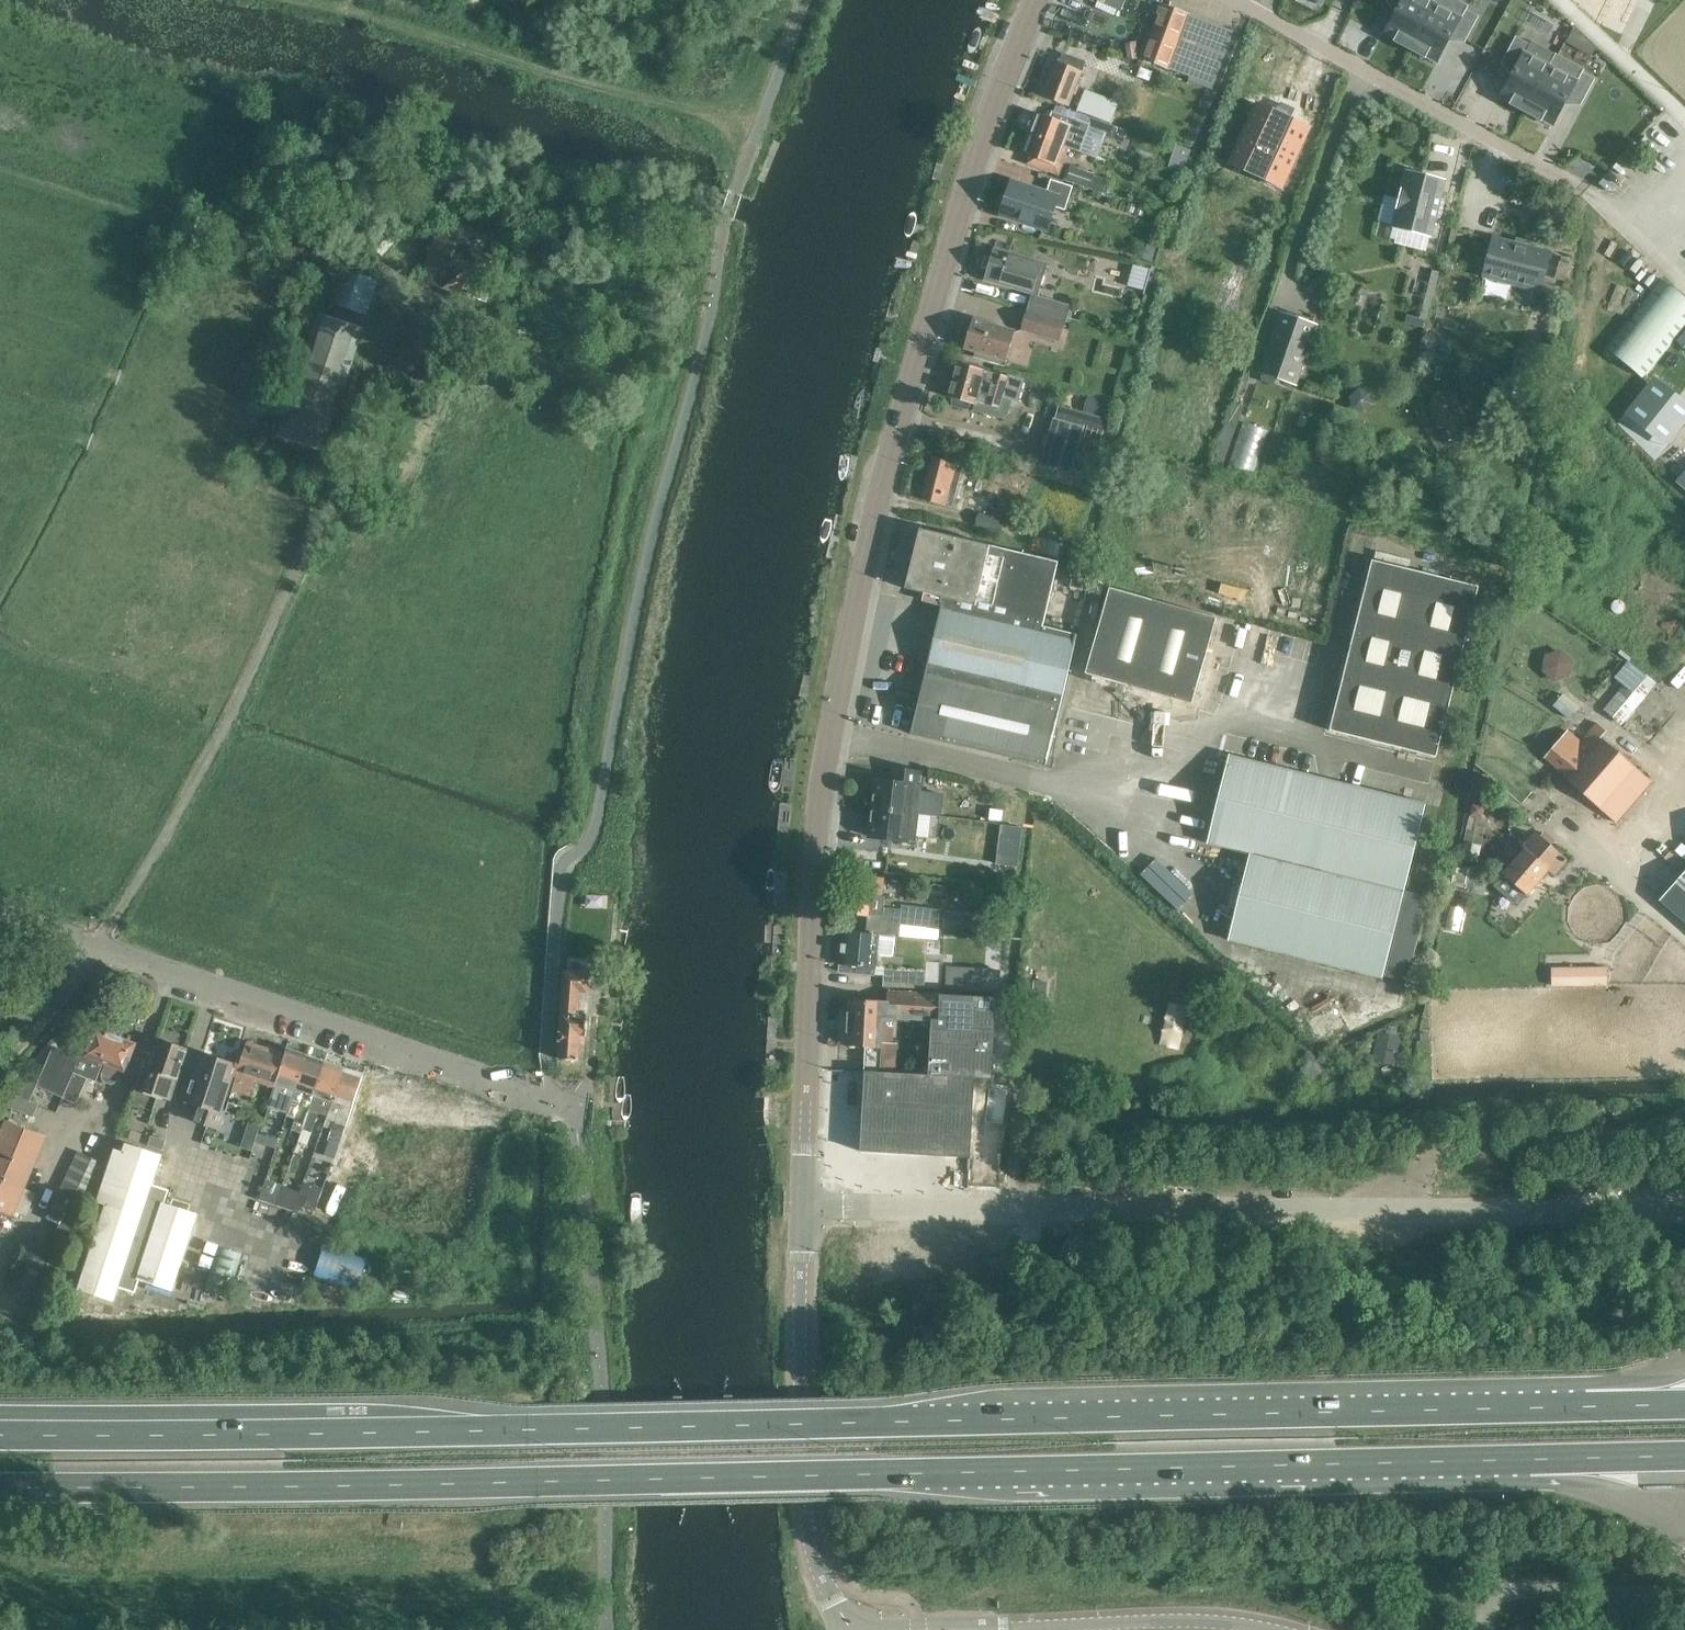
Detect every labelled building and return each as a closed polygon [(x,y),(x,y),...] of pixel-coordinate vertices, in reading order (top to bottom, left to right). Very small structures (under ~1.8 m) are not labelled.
[(1124,0),(1095,0),(1095,1),(1119,12),(1124,0)] [(1437,0),(1435,0),(1434,3),(1429,0),(1389,0),(1399,5),(1384,33),(1395,39),(1394,41),(1409,49),(1437,0)] [(1456,0),(1437,0),(1409,49),(1425,58),(1426,56),(1437,62),(1452,34),(1464,40),(1477,16),(1465,10),(1467,6),(1456,0)] [(1233,31),(1167,5),(1161,2),(1141,57),(1190,76),(1188,81),(1210,89),(1233,31)] [(1525,112),(1557,55),(1556,54),(1532,41),(1530,45),(1516,38),(1503,62),(1515,68),(1500,96),(1511,102),(1510,104),(1525,112)] [(1136,40),(1125,41),(1128,60),(1138,58),(1136,40)] [(1062,53),(1058,63),(1055,62),(1042,95),(1069,106),(1082,73),(1080,72),(1084,61),(1062,53)] [(1583,69),(1557,55),(1525,112),(1541,121),(1542,119),(1553,125),(1568,97),(1580,103),(1593,79),(1581,73),(1583,69)] [(1137,77),(1151,82),(1155,72),(1141,66),(1137,77)] [(1084,89),(1076,109),(1111,123),(1119,102),(1084,89)] [(1308,127),(1258,103),(1230,164),(1280,187),(1308,127)] [(1035,113),(1028,133),(1063,146),(1080,152),(1086,134),(1105,140),(1110,123),(1055,106),(1053,112),(1050,119),(1035,113)] [(1063,146),(1028,133),(1020,153),(1030,157),(1027,164),(1059,175),(1064,163),(1057,161),(1063,146)] [(1089,188),(1094,174),(1071,167),(1066,181),(1089,188)] [(1445,180),(1406,170),(1392,227),(1431,237),(1445,180)] [(1046,192),(1011,181),(1000,215),(1047,231),(1054,207),(1065,211),(1073,187),(1050,179),(1046,192)] [(505,245),(440,222),(421,279),(486,301),(505,245)] [(1539,290),(1549,252),(1494,238),(1484,276),(1539,290)] [(1038,292),(1047,264),(1012,253),(1009,261),(993,255),(985,281),(1015,291),(1017,286),(1038,292)] [(1217,303),(1239,310),(1253,268),(1231,261),(1217,303)] [(1137,263),(1131,282),(1144,286),(1150,267),(1137,263)] [(379,280),(343,267),(331,301),(367,314),(379,280)] [(1660,277),(1648,292),(1611,278),(1601,313),(1625,321),(1603,349),(1642,380),(1684,327),(1684,297),(1660,277)] [(1036,296),(1031,312),(1065,322),(1066,323),(1071,306),(1036,296)] [(1065,322),(1031,312),(1026,311),(1021,329),(1059,341),(1065,322)] [(279,434),(323,450),(364,329),(320,314),(279,434)] [(1281,314),(1262,371),(1296,383),(1316,326),(1281,314)] [(972,318),(963,347),(1005,360),(1014,331),(972,318)] [(1017,400),(1023,380),(958,362),(948,397),(975,405),(976,402),(999,408),(1002,396),(1017,400)] [(1623,413),(1666,447),(1684,423),(1684,400),(1654,375),(1623,413)] [(1244,419),(1231,464),(1256,471),(1269,427),(1244,419)] [(1070,473),(1071,471),(1072,472),(1071,478),(1082,481),(1088,459),(1075,456),(1083,428),(1055,420),(1042,465),(1070,473)] [(952,507),(955,497),(961,498),(964,487),(958,486),(963,464),(933,456),(922,500),(952,507)] [(1018,488),(1023,473),(995,465),(992,480),(1018,488)] [(1676,480),(1684,488),(1684,471),(1676,480)] [(991,490),(988,502),(981,527),(1003,533),(1010,507),(1009,507),(1012,495),(991,490)] [(1077,635),(1076,635),(1042,627),(1058,563),(921,529),(906,588),(943,597),(941,605),(943,605),(926,673),(1060,706),(1077,635)] [(1436,758),(1479,587),(1373,560),(1330,731),(1436,758)] [(1216,618),(1109,588),(1085,673),(1192,703),(1216,618)] [(1547,649),(1543,673),(1573,678),(1577,654),(1547,649)] [(1627,662),(1626,663),(1615,678),(1624,686),(1604,710),(1621,725),(1644,699),(1656,683),(1627,662)] [(911,733),(1045,766),(1059,708),(925,676),(911,733)] [(1579,708),(1563,694),(1553,706),(1569,720),(1579,708)] [(1617,822),(1651,782),(1600,738),(1606,731),(1598,724),(1581,742),(1568,731),(1545,758),(1566,776),(1561,782),(1570,791),(1574,786),(1617,822)] [(1209,842),(1252,853),(1403,891),(1424,804),(1231,756),(1209,842)] [(874,779),(871,808),(867,837),(904,842),(905,840),(914,841),(915,828),(907,827),(911,797),(918,798),(921,772),(892,769),(891,781),(874,779)] [(1001,822),(999,864),(1021,865),(1023,823),(1001,822)] [(1522,847),(1525,850),(1504,875),(1527,895),(1549,870),(1555,875),(1567,861),(1543,840),(1544,838),(1535,831),(1522,847)] [(1403,891),(1252,853),(1230,939),(1407,984),(1428,897),(1403,891)] [(1468,888),(1472,868),(1461,866),(1461,869),(1454,867),(1450,884),(1458,885),(1458,887),(1468,888)] [(1660,900),(1684,922),(1684,872),(1660,900)] [(884,913),(886,897),(871,895),(873,882),(878,882),(878,876),(852,873),(847,914),(869,916),(870,911),(884,913)] [(939,929),(941,909),(903,905),(900,925),(939,929)] [(980,913),(945,911),(943,926),(978,930),(980,913)] [(840,971),(876,975),(886,976),(885,987),(924,990),(926,970),(888,968),(888,966),(878,965),(881,936),(845,932),(840,971)] [(897,954),(899,934),(882,932),(880,952),(897,954)] [(1605,957),(1585,940),(1558,972),(1578,990),(1597,968),(1596,967),(1605,957)] [(577,1013),(579,990),(587,991),(589,974),(564,972),(562,1011),(559,1058),(580,1059),(582,1034),(586,1034),(589,1014),(577,1013)] [(848,1041),(867,1042),(865,1069),(896,1071),(898,1044),(881,1043),(882,1020),(896,1021),(897,1018),(933,1021),(932,1028),(974,1031),(976,996),(899,991),(898,1007),(889,1007),(889,1004),(851,1001),(848,1041)] [(930,1073),(896,1071),(865,1069),(860,1150),(970,1157),(975,1077),(993,1078),(998,998),(976,996),(974,1031),(932,1028),(930,1073)] [(1348,1025),(1336,1002),(1304,1019),(1318,1041),(1348,1025)] [(96,1027),(84,1056),(103,1063),(105,1064),(102,1073),(102,1078),(103,1081),(111,1085),(115,1083),(119,1079),(122,1070),(126,1072),(137,1043),(96,1027)] [(1375,1059),(1397,1062),(1401,1031),(1379,1028),(1375,1059)] [(145,1071),(139,1089),(135,1088),(130,1103),(154,1111),(159,1096),(172,1100),(179,1079),(176,1078),(186,1050),(161,1041),(151,1073),(145,1071)] [(286,1053),(247,1041),(237,1071),(239,1071),(232,1090),(251,1096),(256,1082),(274,1088),(286,1053)] [(59,1094),(58,1095),(77,1104),(88,1078),(96,1081),(103,1063),(84,1056),(80,1054),(79,1057),(53,1045),(37,1084),(59,1094)] [(286,1053),(274,1088),(270,1103),(280,1106),(287,1084),(296,1087),(306,1054),(288,1047),(286,1053)] [(192,1087),(189,1086),(184,1102),(197,1106),(192,1121),(218,1130),(221,1123),(222,1123),(226,1110),(224,1110),(235,1075),(233,1074),(237,1063),(229,1060),(228,1062),(202,1054),(192,1087)] [(306,1054),(296,1087),(305,1090),(301,1103),(292,1129),(294,1130),(292,1135),(299,1137),(325,1060),(306,1054)] [(310,1140),(319,1113),(327,1115),(343,1066),(325,1060),(299,1137),(310,1140)] [(334,1122),(327,1145),(339,1149),(347,1123),(363,1073),(343,1066),(327,1115),(326,1119),(334,1122)] [(22,1078),(13,1095),(15,1096),(28,1102),(37,1085),(22,1078)] [(15,1096),(10,1106),(25,1113),(30,1116),(35,1106),(28,1102),(15,1096)] [(229,1103),(227,1111),(238,1114),(241,1107),(229,1103)] [(13,1217),(14,1216),(21,1218),(23,1214),(27,1215),(35,1196),(24,1191),(34,1168),(32,1167),(45,1136),(5,1119),(4,1123),(0,1121),(0,1212),(13,1217)] [(253,1152),(261,1126),(251,1122),(243,1148),(253,1152)] [(151,1135),(148,1145),(162,1149),(165,1139),(151,1135)] [(270,1137),(268,1145),(277,1148),(279,1140),(270,1137)] [(120,1145),(102,1198),(112,1201),(83,1287),(121,1299),(126,1284),(141,1289),(145,1277),(181,1289),(206,1210),(171,1199),(175,1187),(160,1182),(170,1151),(162,1149),(148,1145),(132,1139),(129,1148),(120,1145)] [(78,1150),(71,1167),(48,1215),(62,1222),(50,1248),(64,1255),(108,1163),(78,1150)] [(302,1191),(294,1210),(298,1212),(313,1216),(322,1188),(305,1182),(302,1191)] [(259,1198),(262,1199),(273,1203),(278,1187),(265,1183),(263,1187),(259,1198)] [(284,1184),(277,1204),(294,1210),(302,1191),(284,1184)] [(491,1221),(496,1205),(489,1203),(485,1219),(491,1221)] [(50,1248),(32,1239),(0,1304),(0,1310),(36,1314),(64,1255),(50,1248)] [(324,1243),(315,1276),(359,1288),(368,1256),(324,1243)] [(207,1287),(227,1292),(238,1255),(218,1249),(207,1287)]
